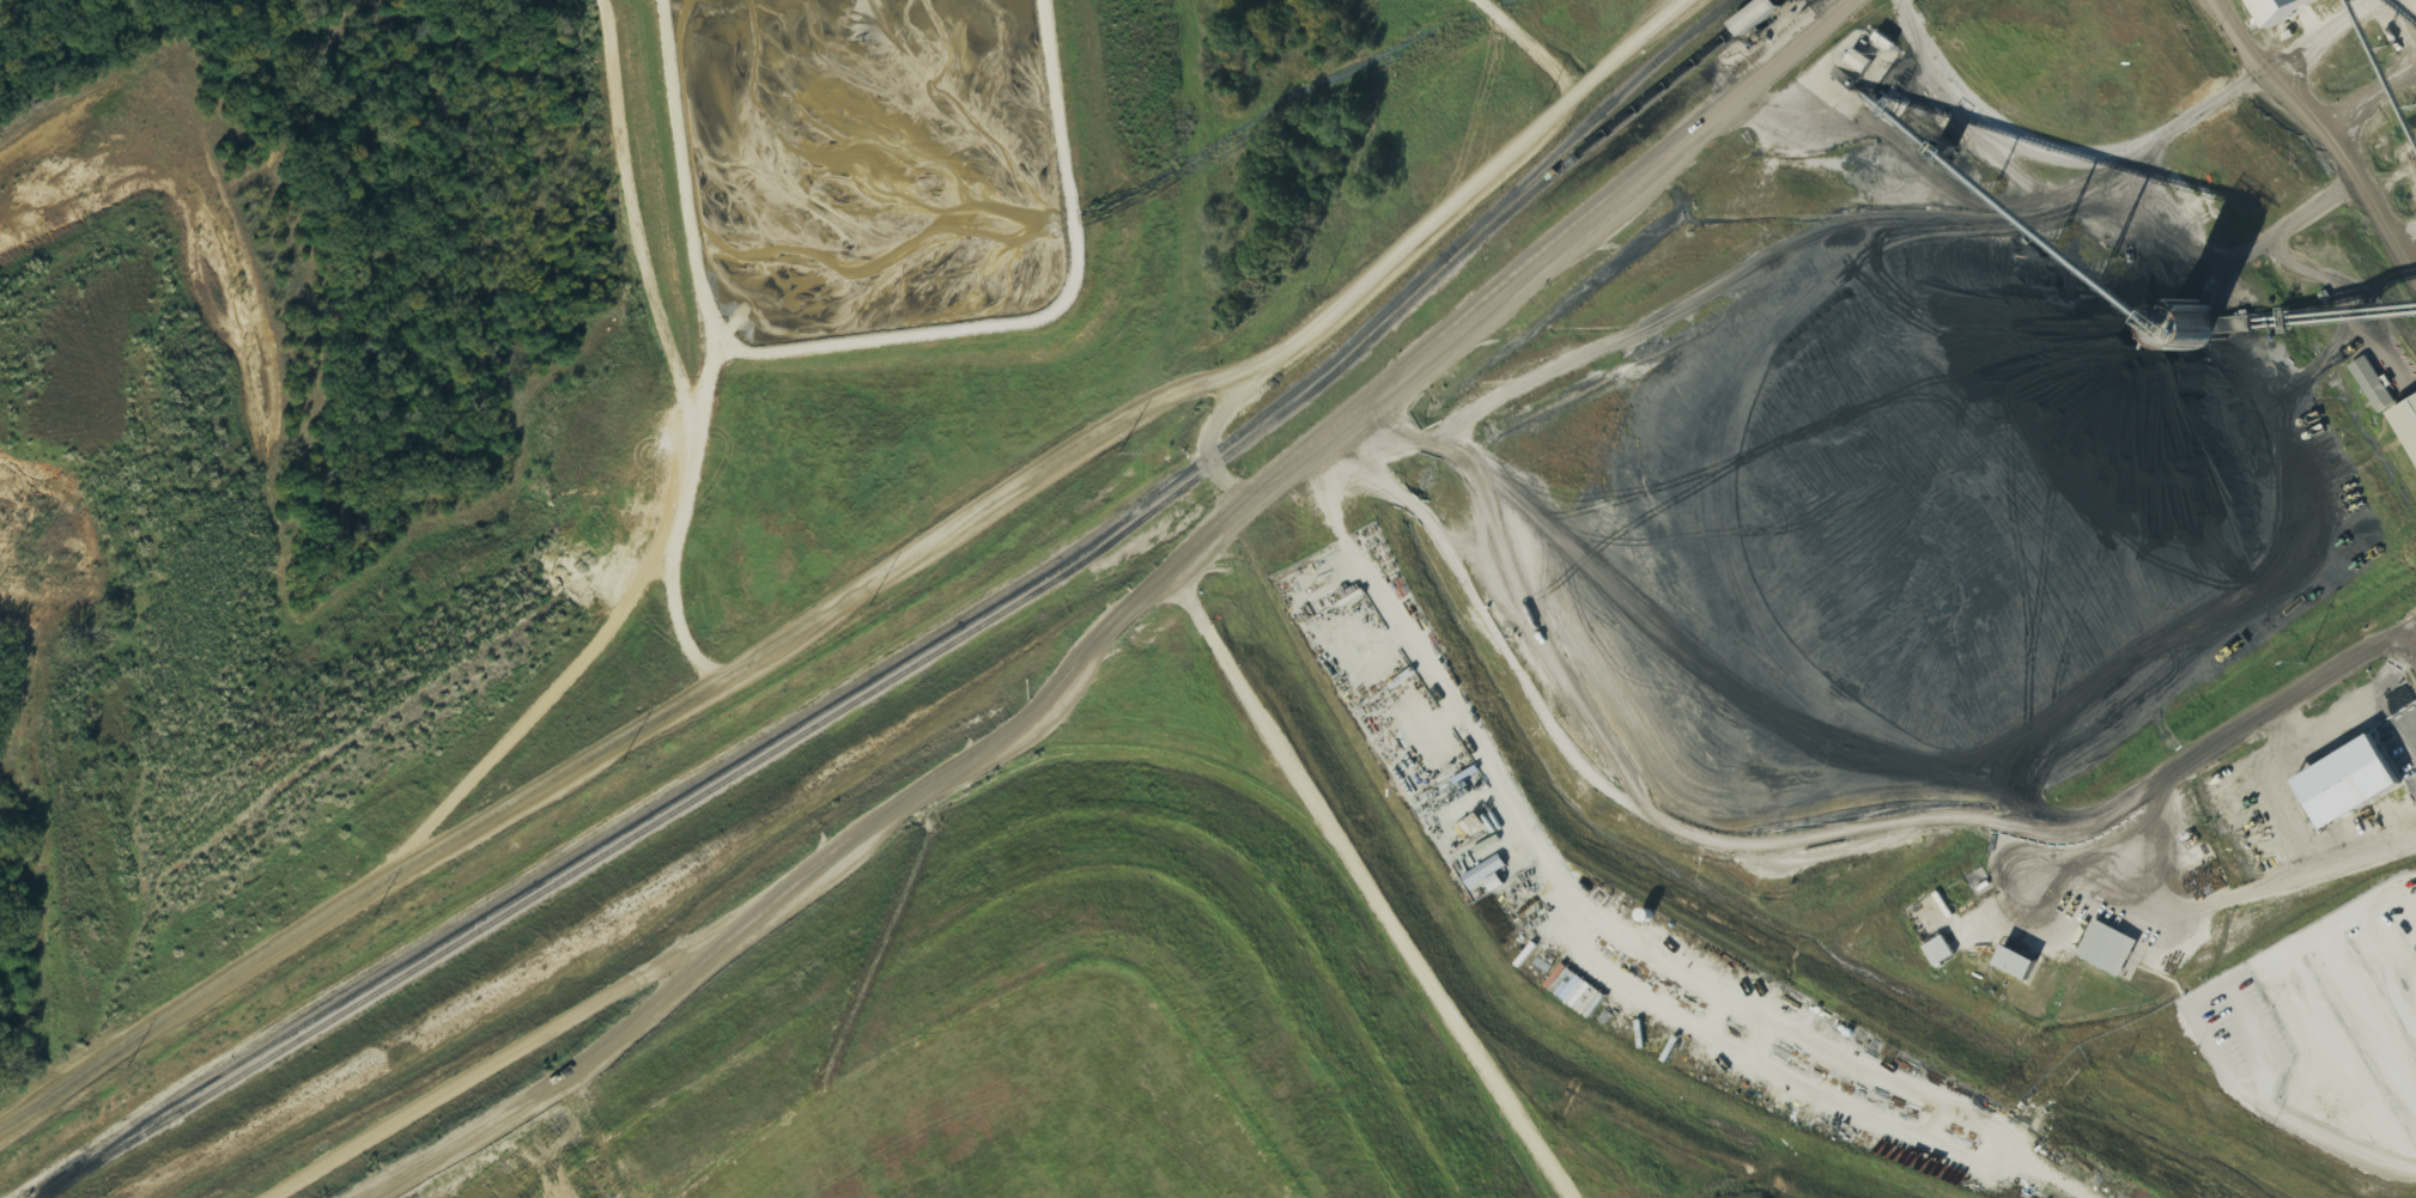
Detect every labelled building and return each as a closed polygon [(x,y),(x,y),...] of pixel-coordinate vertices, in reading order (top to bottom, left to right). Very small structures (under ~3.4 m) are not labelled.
[(1747,38),(1787,6),(1782,0),(1766,0),(1736,24),(1747,38)] [(2274,30),(2329,0),(2258,0),(2274,30)] [(1876,61),(1858,48),(1849,62),(1866,74),(1876,61)] [(2381,415),(2399,405),(2372,356),(2354,366),(2381,415)] [(2415,467),(2415,388),(2381,411),(2415,467)] [(2408,788),(2380,736),(2301,779),(2328,831),(2408,788)] [(1465,878),(1473,890),(1509,866),(1502,854),(1465,878)] [(1494,893),(1508,885),(1501,874),(1488,882),(1494,893)] [(2081,958),(2124,978),(2142,941),(2098,920),(2081,958)] [(1958,958),(1949,937),(1928,946),(1937,967),(1958,958)] [(2043,962),(2009,946),(1999,967),(2033,983),(2043,962)] [(1609,993),(1561,966),(1547,992),(1595,1018),(1609,993)]
